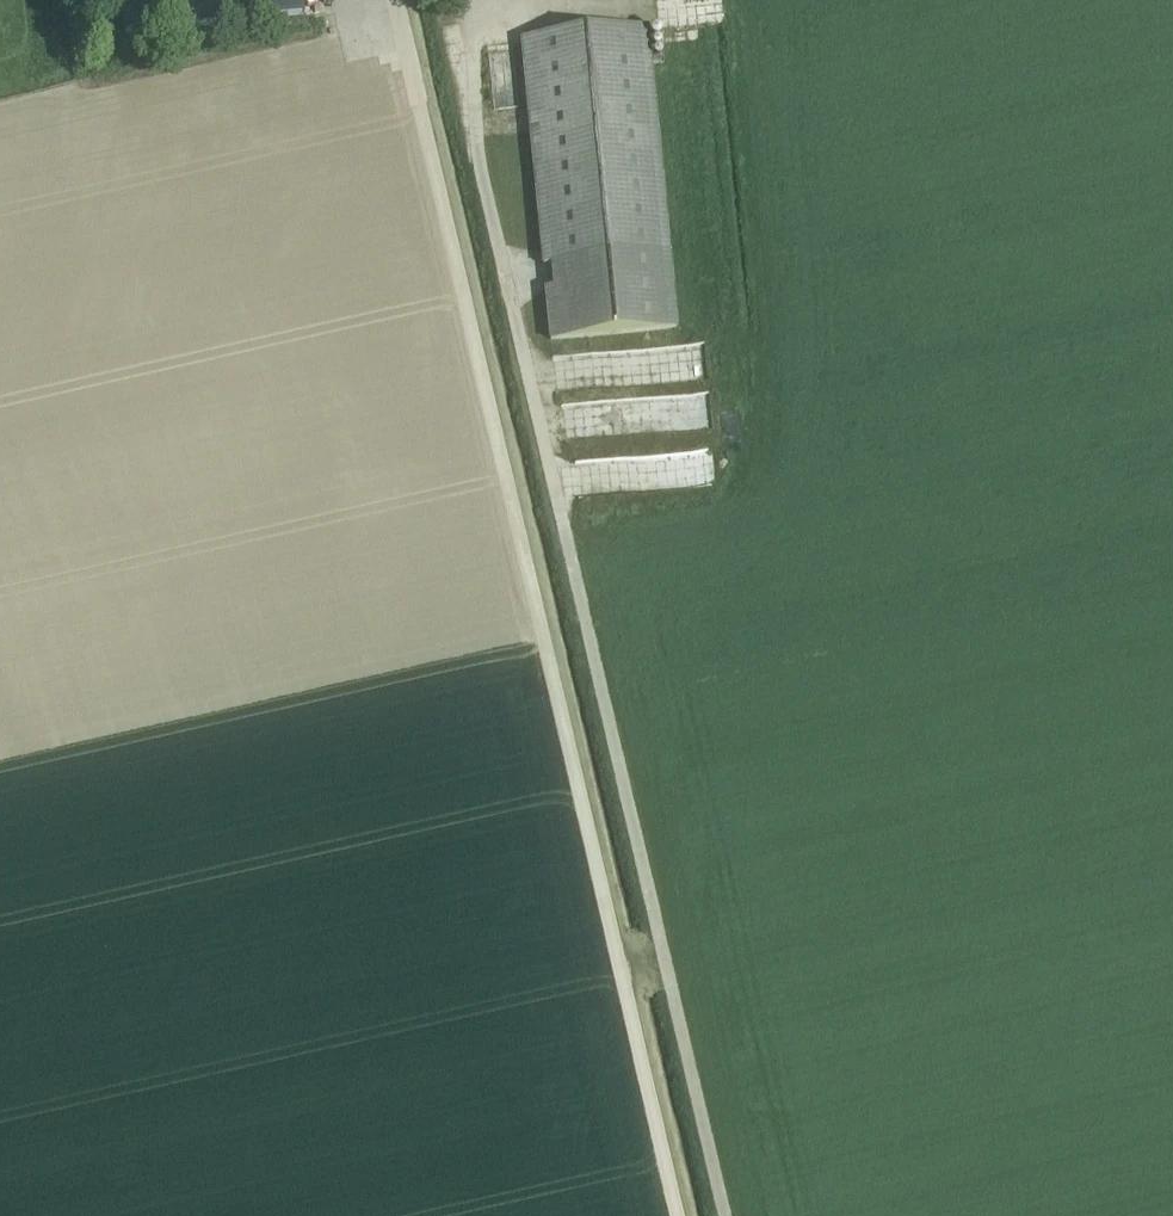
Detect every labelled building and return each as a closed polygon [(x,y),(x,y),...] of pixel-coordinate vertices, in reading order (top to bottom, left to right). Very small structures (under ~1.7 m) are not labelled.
[(300,0),(122,0),(125,33),(302,15),(300,0)] [(646,29),(520,41),(540,265),(551,264),(553,287),(542,288),(547,338),(673,327),(646,29)] [(546,376),(571,373),(569,357),(552,359),(550,348),(543,349),(546,376)] [(677,411),(661,396),(649,409),(665,424),(677,411)]
